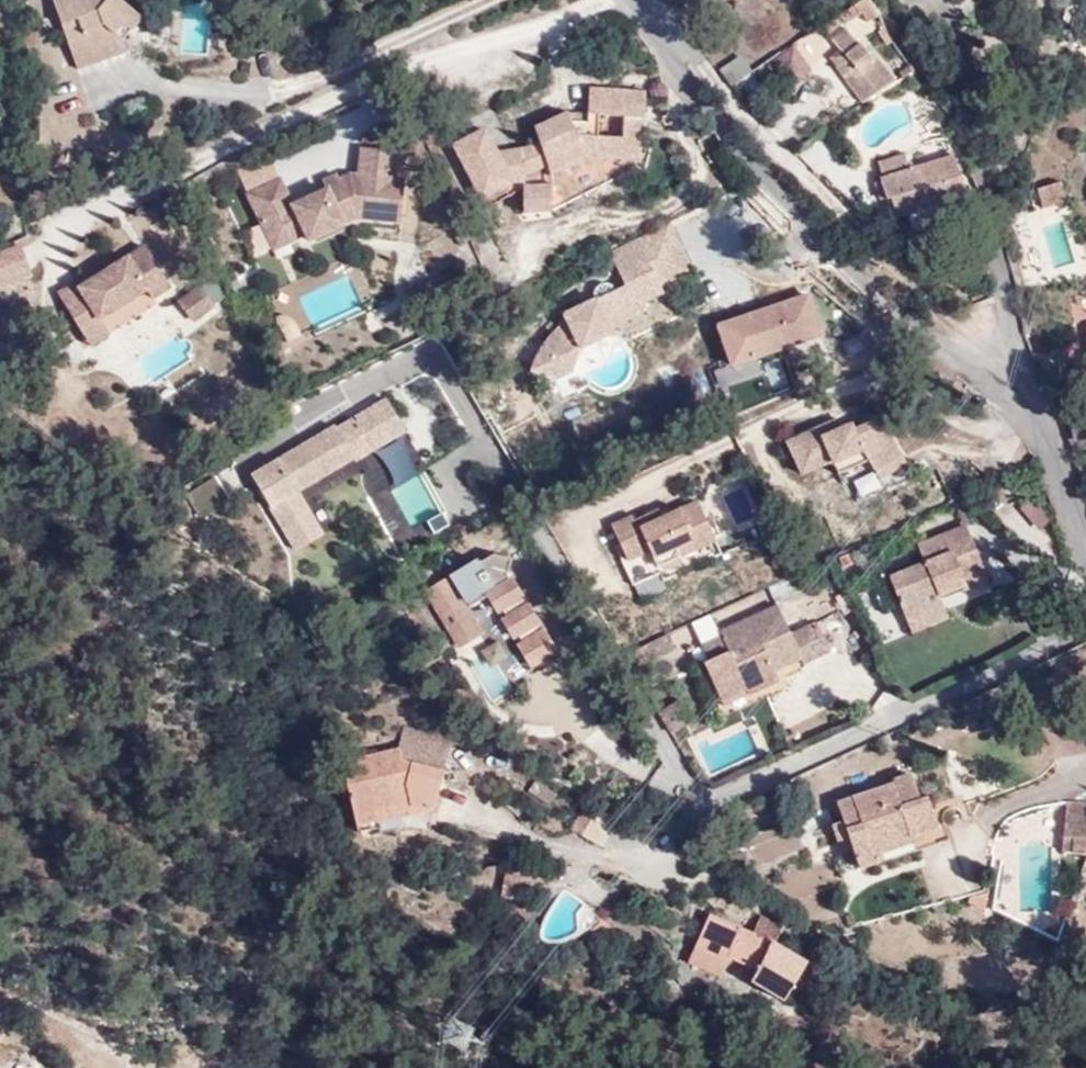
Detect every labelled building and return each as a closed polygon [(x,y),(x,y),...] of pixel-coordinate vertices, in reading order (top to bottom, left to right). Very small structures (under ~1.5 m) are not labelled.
[(105,0),(79,0),(46,9),(65,77),(117,66),(116,53),(136,33),(105,0)] [(707,11),(714,0),(691,0),(707,11)] [(865,0),(847,0),(831,11),(837,19),(853,13),(859,23),(869,15),(866,1),(865,0)] [(183,53),(208,54),(208,11),(183,11),(183,53)] [(837,19),(831,11),(822,17),(829,25),(837,19)] [(829,25),(822,17),(810,25),(817,34),(829,25)] [(842,106),(875,85),(858,57),(855,59),(836,26),(821,39),(827,49),(817,57),(842,106)] [(782,43),(761,58),(778,82),(798,71),(782,43)] [(729,55),(708,73),(719,85),(742,70),(729,55)] [(612,133),(637,137),(655,140),(658,140),(661,112),(605,106),(603,140),(584,137),(582,129),(548,144),(554,154),(553,159),(511,164),(497,140),(467,152),(495,219),(532,200),(533,225),(561,225),(561,189),(596,176),(596,174),(603,174),(603,209),(646,191),(647,182),(647,180),(635,179),(635,159),(612,155),(612,133)] [(655,140),(637,137),(635,159),(635,179),(647,180),(647,182),(650,182),(655,140)] [(359,177),(350,180),(351,183),(337,190),(336,189),(301,204),(291,178),(258,190),(270,217),(283,212),(295,240),(296,239),(312,234),(315,240),(365,219),(408,228),(415,185),(406,184),(409,156),(375,149),(370,179),(359,177)] [(936,183),(929,168),(886,176),(882,161),(856,168),(858,183),(856,184),(860,204),(866,204),(871,222),(881,221),(886,240),(911,235),(915,238),(926,236),(934,233),(938,228),(938,222),(935,209),(941,208),(936,183)] [(561,189),(561,225),(603,209),(603,174),(596,174),(596,176),(561,189)] [(351,183),(350,180),(348,176),(333,182),(336,189),(337,190),(351,183)] [(1061,178),(1036,185),(1043,206),(1067,198),(1061,178)] [(281,246),(295,240),(283,212),(270,217),(270,219),(281,246)] [(671,227),(614,253),(628,286),(565,314),(567,320),(560,325),(549,335),(541,347),(534,359),(558,375),(575,367),(583,345),(615,331),(613,325),(649,309),(646,303),(667,294),(664,287),(692,274),(671,227)] [(0,239),(0,261),(1,264),(35,255),(26,228),(0,239)] [(61,277),(79,308),(97,299),(102,305),(150,278),(157,288),(175,277),(150,234),(86,271),(82,266),(61,277)] [(216,298),(204,279),(183,292),(195,312),(216,298)] [(825,337),(811,293),(716,324),(729,364),(712,370),(719,391),(766,376),(760,358),(825,337)] [(97,299),(79,308),(92,330),(111,319),(102,305),(97,299)] [(360,440),(366,450),(397,431),(378,400),(360,411),(374,432),(360,440)] [(347,461),(366,450),(360,440),(374,432),(360,411),(330,429),(326,426),(242,473),(287,548),(312,533),(286,490),(344,457),(347,461)] [(868,453),(873,463),(896,452),(878,413),(856,423),(852,415),(836,422),(833,415),(787,436),(801,467),(830,453),(836,467),(868,453)] [(402,436),(377,449),(394,483),(420,470),(402,436)] [(896,452),(873,463),(878,476),(903,464),(896,452)] [(875,471),(855,478),(860,495),(881,488),(875,471)] [(385,493),(415,541),(447,520),(417,473),(385,493)] [(646,550),(681,535),(668,506),(628,524),(623,515),(606,523),(604,519),(584,527),(598,564),(617,556),(625,572),(651,562),(646,550)] [(888,576),(905,621),(940,606),(934,593),(945,589),(949,597),(968,589),(964,582),(983,574),(965,528),(917,546),(922,561),(888,576)] [(646,550),(651,562),(686,547),(681,535),(646,550)] [(686,547),(651,562),(625,572),(617,556),(598,564),(590,567),(599,590),(625,581),(628,587),(692,561),(686,547)] [(512,576),(514,555),(495,551),(427,588),(459,648),(486,633),(471,607),(485,598),(532,675),(564,657),(512,576)] [(769,583),(773,601),(797,595),(793,577),(769,583)] [(940,606),(905,621),(909,632),(944,616),(940,606)] [(682,637),(683,642),(688,655),(668,663),(664,664),(680,702),(703,692),(706,701),(735,690),(730,677),(761,664),(764,673),(794,661),(783,634),(753,646),(740,613),(682,637)] [(508,656),(497,639),(479,651),(490,667),(508,656)] [(688,655),(683,642),(663,650),(668,663),(688,655)] [(766,679),(764,673),(761,664),(730,677),(735,690),(766,679)] [(675,700),(658,712),(675,738),(692,727),(675,700)] [(415,823),(430,783),(390,770),(387,761),(337,768),(338,785),(328,787),(336,830),(361,826),(360,817),(388,811),(391,818),(395,815),(415,823)] [(840,816),(846,835),(855,862),(868,858),(865,848),(936,824),(927,798),(920,800),(910,772),(889,779),(891,782),(835,801),(840,816)] [(1066,802),(1064,854),(1085,857),(1085,805),(1066,802)] [(833,840),(846,835),(840,816),(826,821),(833,840)] [(865,848),(868,858),(873,865),(946,838),(940,822),(936,824),(865,848)] [(712,910),(694,943),(726,962),(728,958),(758,976),(753,990),(789,1010),(812,966),(712,910)] [(726,962),(694,943),(687,955),(719,975),(726,962)]
